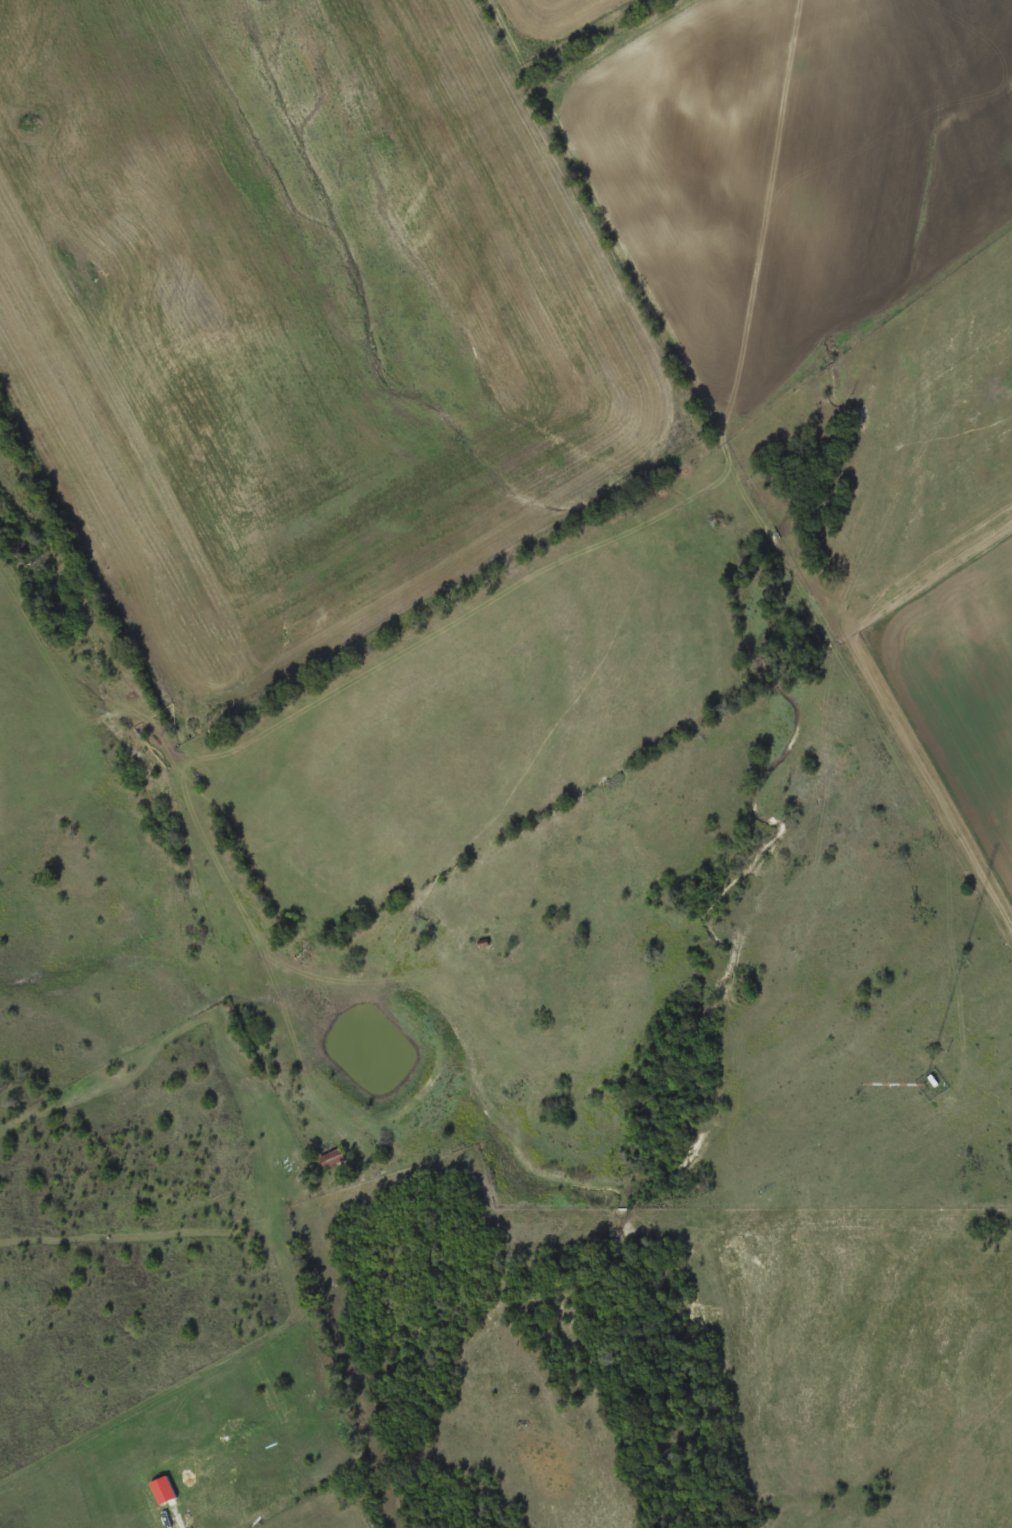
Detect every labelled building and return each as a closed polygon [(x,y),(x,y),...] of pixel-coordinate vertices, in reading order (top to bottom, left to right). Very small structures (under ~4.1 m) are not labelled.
[(326,1168),(350,1160),(345,1147),(321,1155),(326,1168)]
